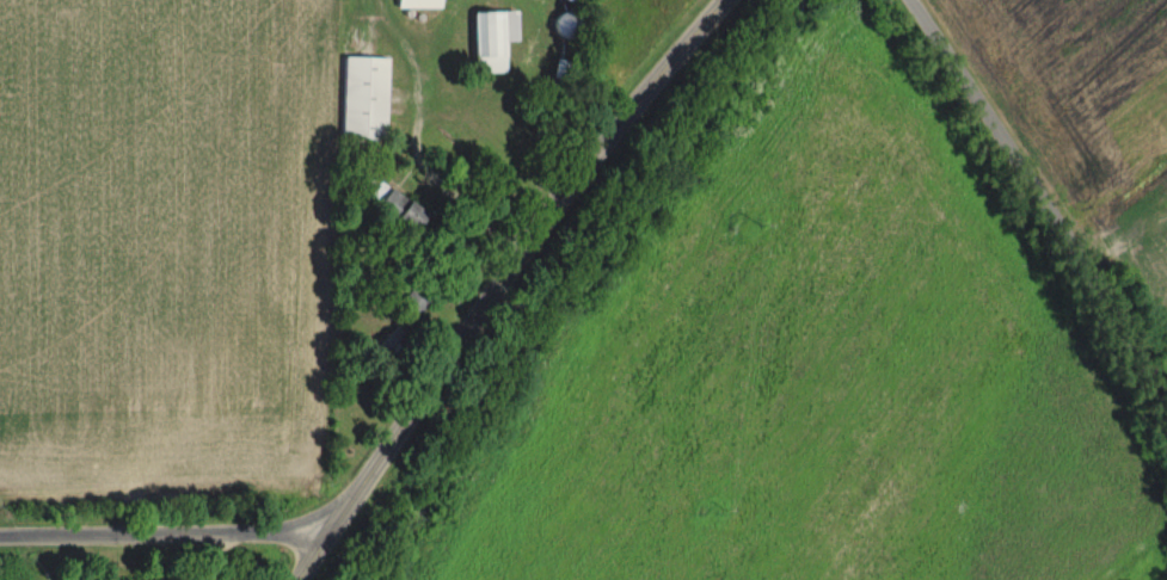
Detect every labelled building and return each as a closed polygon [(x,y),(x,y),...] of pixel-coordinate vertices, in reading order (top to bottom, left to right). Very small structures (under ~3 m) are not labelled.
[(438,0),(395,0),(395,11),(438,11),(438,0)] [(515,44),(515,15),(472,15),(472,73),(502,73),(502,44),(515,44)] [(569,20),(559,17),(554,36),(564,39),(569,20)] [(340,141),(383,141),(384,58),(341,57),(340,141)] [(425,216),(391,188),(375,207),(409,236),(425,216)]
